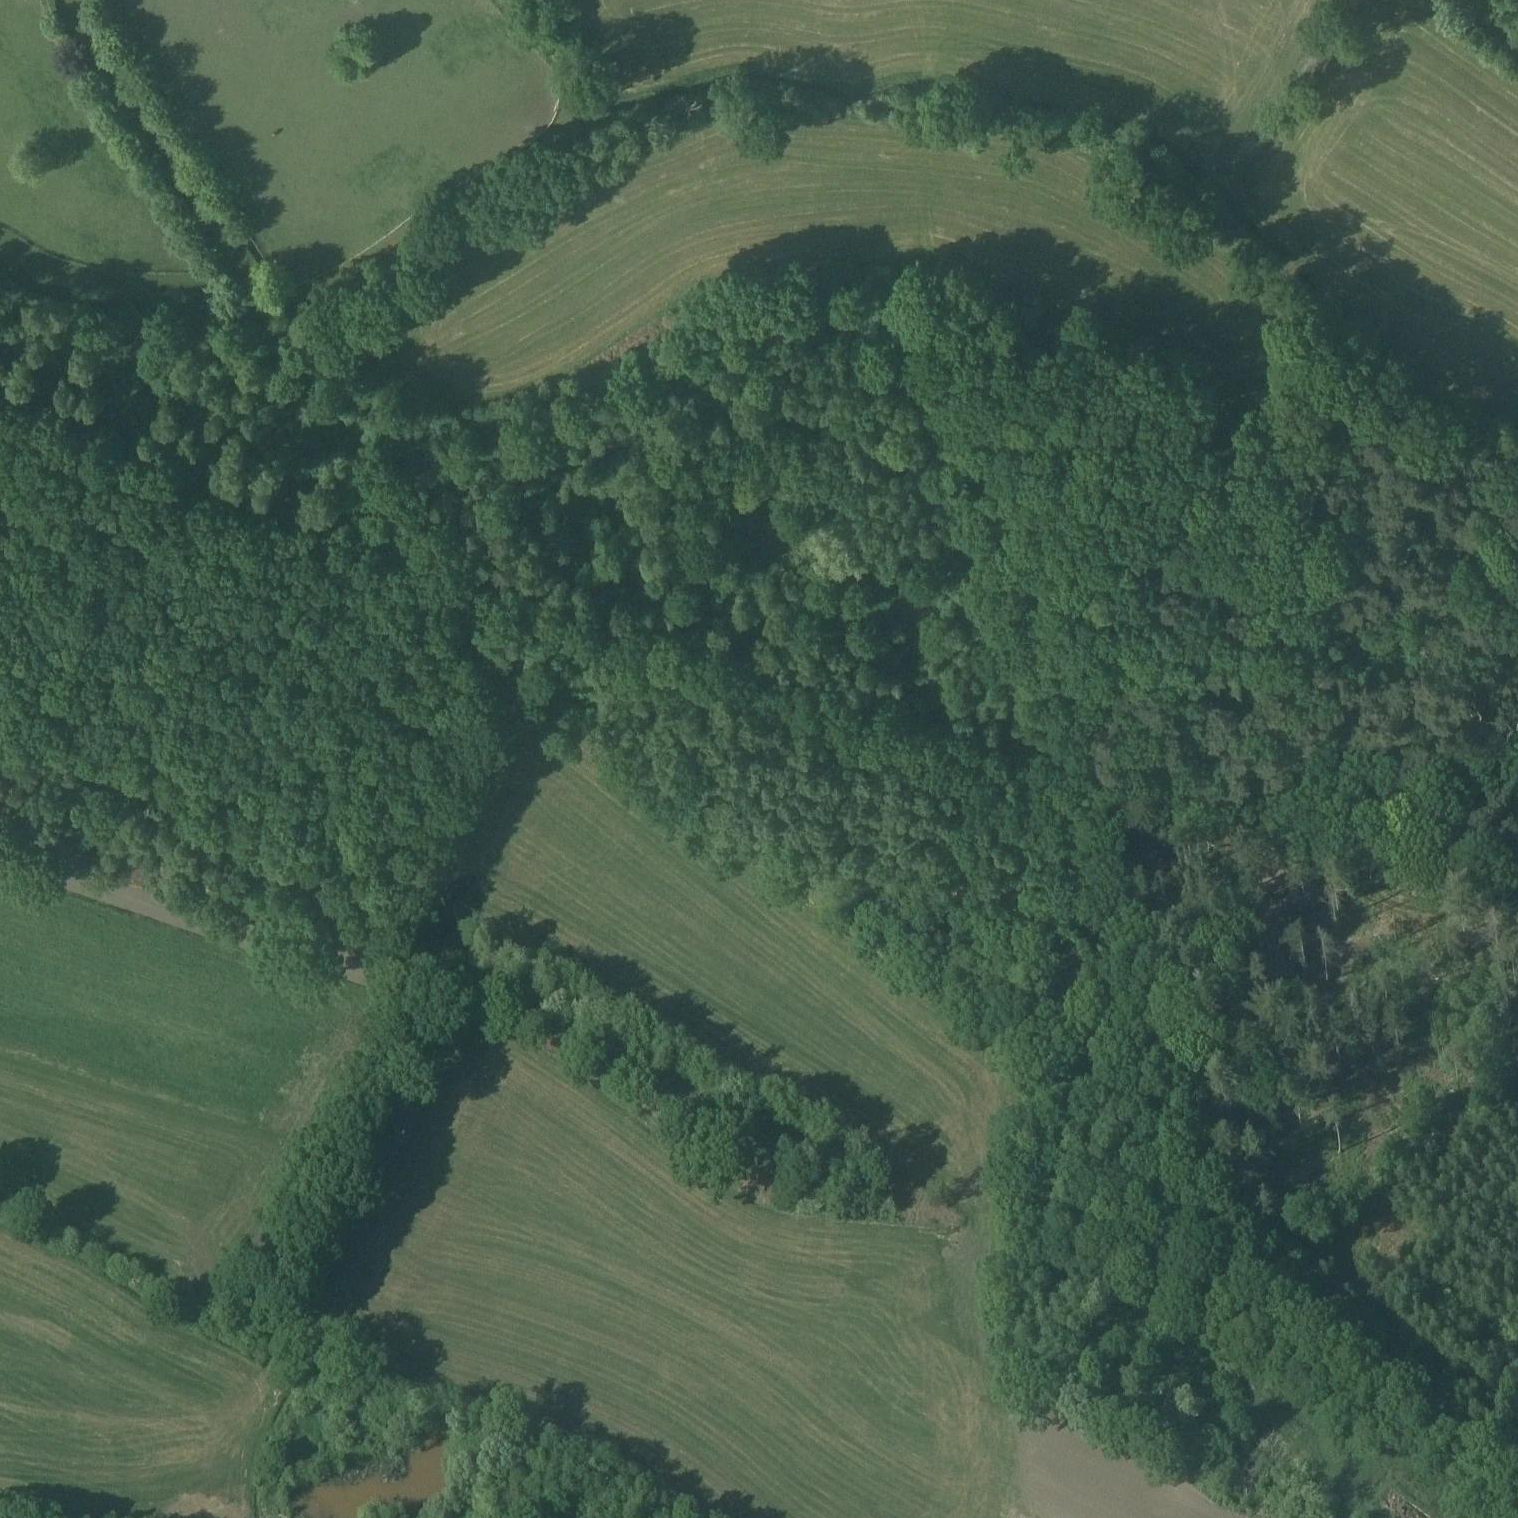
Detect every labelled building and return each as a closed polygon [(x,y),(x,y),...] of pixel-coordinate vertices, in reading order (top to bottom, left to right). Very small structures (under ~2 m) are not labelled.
[(1184,1511),(1165,1505),(1161,1517),(1182,1517),(1184,1511)] [(1440,1514),(1430,1506),(1420,1517),(1436,1517),(1440,1514)]
